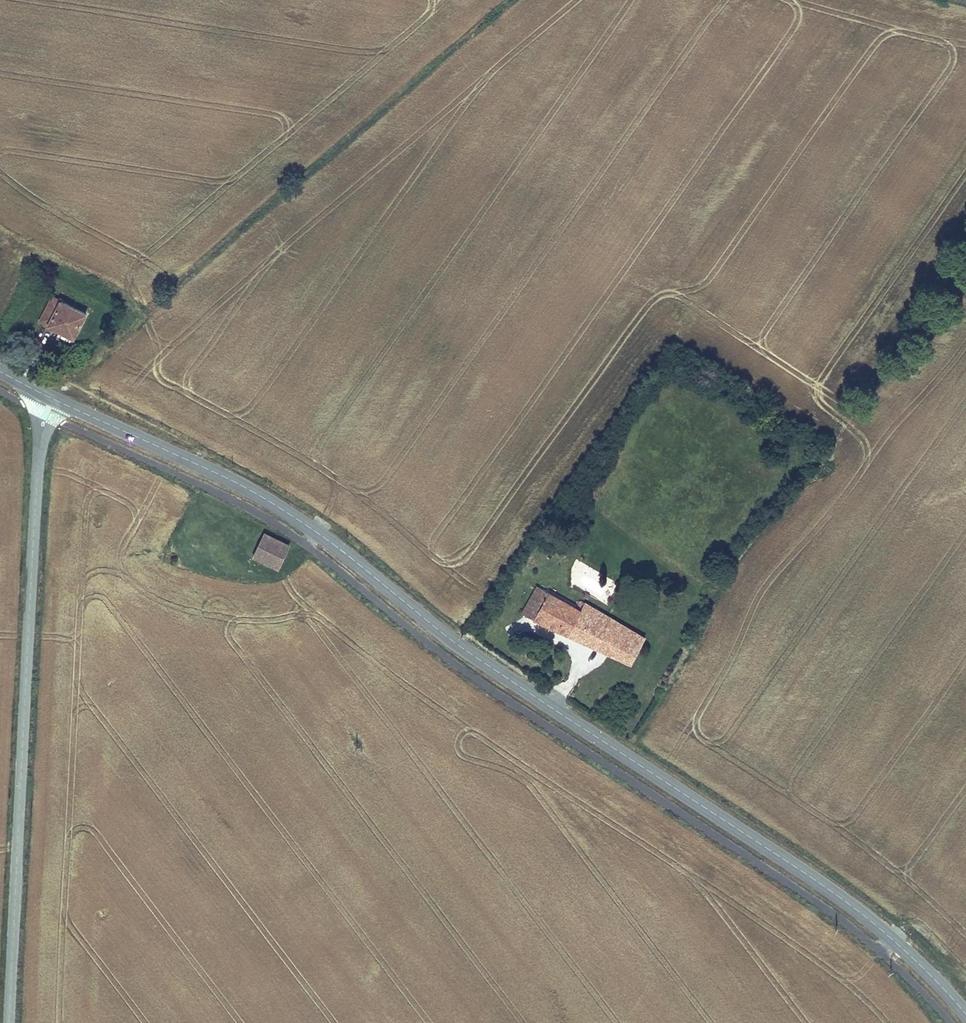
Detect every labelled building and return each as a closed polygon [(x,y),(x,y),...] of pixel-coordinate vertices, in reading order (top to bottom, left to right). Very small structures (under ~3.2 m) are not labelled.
[(38,319),(74,337),(87,311),(51,294),(38,319)] [(292,544),(266,531),(253,556),(279,569),(292,544)] [(521,613),(534,619),(547,591),(536,585),(521,613)] [(548,589),(547,591),(534,619),(602,651),(614,625),(582,608),(548,589)] [(585,600),(582,608),(614,625),(617,619),(585,600)] [(647,635),(617,619),(614,625),(602,651),(632,665),(647,635)]
